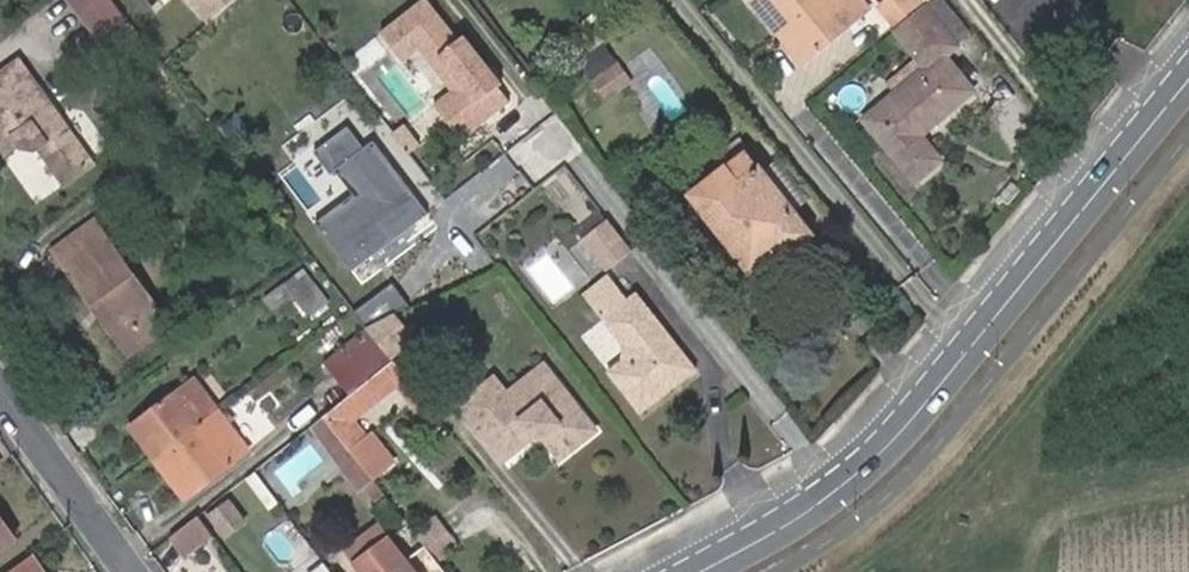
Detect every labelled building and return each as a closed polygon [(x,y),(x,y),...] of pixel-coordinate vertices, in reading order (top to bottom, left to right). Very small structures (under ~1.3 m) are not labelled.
[(105,37),(135,14),(124,0),(76,0),(105,37)] [(210,25),(239,0),(188,0),(210,25)] [(398,54),(421,36),(440,57),(443,54),(465,81),(454,90),(448,95),(475,132),(513,101),(501,87),(507,82),(467,34),(460,39),(426,0),(425,0),(381,34),(398,54)] [(810,59),(869,13),(859,0),(755,0),(752,2),(783,41),(790,35),(810,59)] [(896,34),(927,9),(937,0),(893,0),(878,12),(896,34)] [(974,35),(946,0),(937,0),(927,9),(958,47),(974,35)] [(927,9),(896,34),(916,59),(884,86),(892,97),(863,119),(911,183),(938,160),(919,135),(972,93),(944,57),(958,47),(927,9)] [(802,65),(810,59),(790,35),(783,41),(802,65)] [(421,36),(398,54),(404,64),(422,49),(454,90),(465,81),(443,54),(440,57),(421,36)] [(617,66),(593,84),(604,98),(615,89),(617,91),(629,83),(617,66)] [(0,80),(0,157),(15,147),(21,155),(33,159),(39,154),(62,190),(90,172),(20,67),(0,80)] [(463,141),(475,132),(448,95),(436,105),(463,141)] [(351,119),(313,148),(346,191),(308,221),(347,272),(424,213),(351,119)] [(409,123),(398,131),(415,153),(426,145),(409,123)] [(738,185),(760,169),(750,155),(728,171),(738,185)] [(806,235),(760,169),(738,185),(728,171),(696,193),(747,266),(775,247),(779,255),(806,235)] [(641,250),(615,218),(588,239),(613,273),(641,250)] [(54,251),(95,309),(102,304),(125,338),(159,316),(96,222),(54,251)] [(297,295),(313,315),(332,302),(307,269),(270,296),(279,309),(297,295)] [(677,378),(682,385),(704,367),(643,292),(610,319),(631,347),(629,357),(615,368),(649,412),(670,395),(665,388),(677,378)] [(102,304),(95,309),(127,356),(168,329),(159,316),(125,338),(102,304)] [(420,337),(406,315),(374,333),(392,357),(420,337)] [(378,372),(380,370),(389,364),(356,321),(316,354),(348,395),(354,390),(378,372)] [(432,430),(443,422),(394,360),(389,364),(380,370),(378,372),(354,390),(348,395),(324,413),(324,414),(374,481),(396,464),(373,433),(366,439),(352,421),(400,386),(432,430)] [(509,460),(539,438),(552,440),(567,458),(601,431),(549,364),(513,393),(499,376),(465,403),(509,460)] [(189,377),(176,385),(196,410),(206,402),(189,377)] [(670,395),(682,385),(677,378),(665,388),(670,395)] [(154,454),(217,407),(211,399),(196,410),(176,385),(136,414),(149,431),(141,437),(154,454)] [(225,418),(217,407),(154,454),(184,495),(233,460),(231,459),(243,450),(222,421),(225,418)] [(128,420),(141,437),(149,431),(136,414),(128,420)] [(374,481),(324,414),(315,421),(343,458),(337,463),(358,493),(374,482),(374,481)] [(223,532),(242,517),(228,499),(209,514),(223,532)] [(13,538),(0,520),(0,548),(13,538)] [(445,529),(427,542),(438,557),(458,543),(445,529)] [(362,571),(416,571),(389,534),(353,560),(362,571)] [(187,547),(193,558),(205,550),(198,539),(187,547)] [(29,561),(15,571),(37,571),(29,561)]
